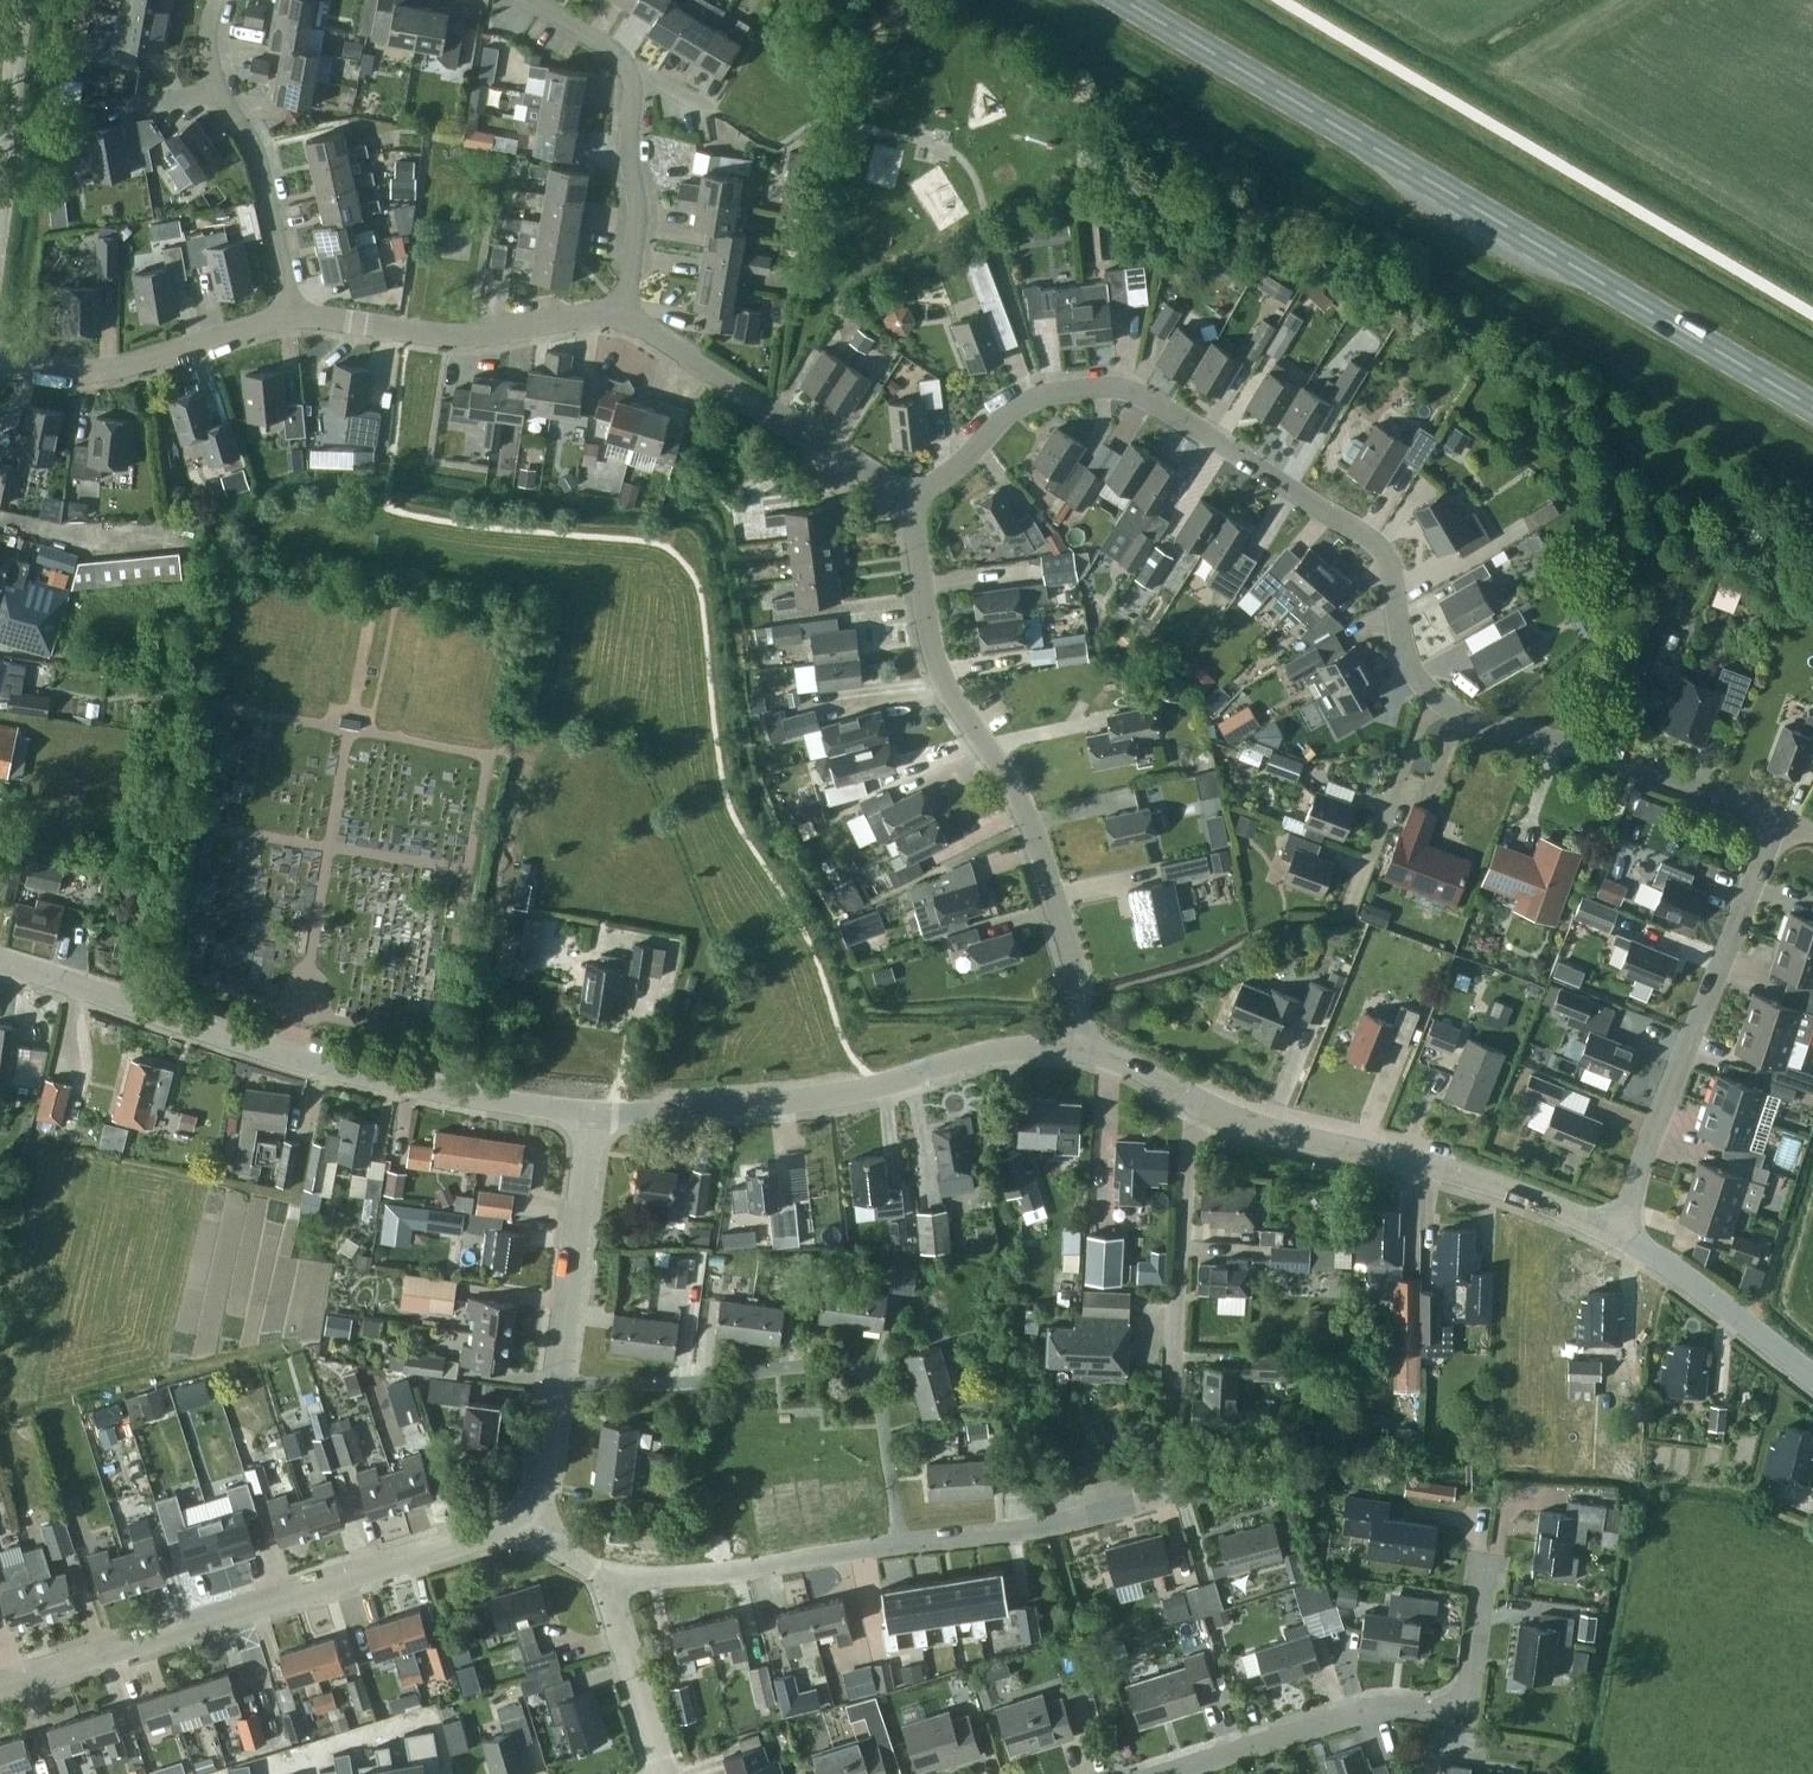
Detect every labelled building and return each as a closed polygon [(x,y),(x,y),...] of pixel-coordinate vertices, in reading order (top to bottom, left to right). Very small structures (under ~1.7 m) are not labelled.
[(172,0),(123,0),(121,14),(169,22),(172,0)] [(326,0),(278,0),(275,17),(312,24),(321,26),(326,0)] [(373,38),(389,41),(416,46),(423,6),(409,4),(410,0),(379,0),(376,18),(376,20),(373,35),(373,38)] [(631,7),(655,21),(656,21),(668,0),(635,0),(631,7)] [(693,13),(700,0),(686,0),(683,6),(672,0),(668,0),(656,21),(655,21),(649,31),(674,45),(693,13)] [(458,67),(463,36),(469,6),(439,1),(437,9),(423,6),(416,46),(443,50),(443,55),(449,65),(458,67)] [(266,15),(268,6),(249,2),(247,12),(266,15)] [(717,27),(727,10),(717,4),(707,21),(693,13),(674,45),(698,60),(717,27)] [(264,25),(266,15),(247,12),(246,21),(264,25)] [(164,51),(169,22),(121,14),(118,31),(100,28),(94,58),(136,65),(139,46),(164,51)] [(362,15),(359,33),(373,35),(376,20),(376,18),(362,15)] [(307,49),(312,24),(275,17),(270,44),(284,47),(284,46),(307,50),(307,49)] [(741,41),(751,24),(741,18),(731,35),(717,27),(698,60),(722,74),(742,41),(741,41)] [(346,39),(343,55),(362,58),(364,43),(346,39)] [(321,52),(307,49),(307,50),(284,46),(284,47),(280,73),(316,79),(321,52)] [(532,54),(531,63),(541,65),(543,55),(532,53),(532,54)] [(270,71),(272,61),(254,58),(252,67),(270,71)] [(545,94),(583,101),(588,72),(550,66),(541,65),(531,63),(529,75),(548,78),(545,94)] [(482,65),(480,79),(495,81),(497,67),(482,65)] [(269,80),(270,71),(252,67),(250,77),(269,80)] [(311,107),(316,79),(280,73),(275,100),(311,107)] [(87,100),(88,77),(64,76),(64,99),(87,100)] [(490,85),(474,82),(469,109),(485,112),(490,85)] [(505,99),(524,103),(529,103),(527,119),(541,122),(578,128),(583,101),(545,94),(507,88),(505,99)] [(289,112),(288,122),(303,124),(305,110),(294,109),(289,112)] [(100,127),(97,111),(69,116),(73,140),(89,137),(96,179),(132,173),(123,123),(100,127)] [(153,117),(137,120),(143,150),(148,146),(165,135),(153,117)] [(541,122),(527,119),(521,118),(519,130),(539,134),(536,150),(573,157),(578,128),(541,122)] [(181,160),(167,170),(181,189),(195,179),(195,180),(225,160),(197,119),(167,139),(181,160)] [(468,129),(465,143),(493,148),(496,134),(468,129)] [(314,168),(351,159),(364,156),(370,155),(370,153),(368,144),(348,148),(345,131),(308,140),(314,168)] [(368,144),(370,153),(378,151),(376,142),(368,144)] [(751,174),(752,160),(698,150),(695,169),(705,171),(702,185),(682,182),(680,195),(739,205),(744,177),(730,175),(731,170),(751,174)] [(788,168),(787,179),(808,182),(809,170),(812,153),(791,150),(788,168)] [(314,168),(320,195),(357,187),(376,182),(374,171),(368,172),(364,156),(351,159),(314,168)] [(415,160),(396,159),(396,176),(415,177),(415,160)] [(547,193),(585,200),(590,172),(552,165),(552,166),(533,162),(531,174),(550,177),(547,193)] [(391,197),(417,197),(417,178),(392,177),(391,197)] [(352,217),(364,215),(364,214),(383,210),(380,198),(361,202),(357,187),(320,195),(326,222),(327,222),(352,217)] [(585,200),(547,193),(528,190),(526,202),(545,205),(543,221),(580,228),(585,200)] [(735,231),(739,205),(680,195),(677,207),(698,211),(696,226),(709,228),(710,227),(735,231)] [(77,220),(75,197),(56,198),(58,222),(77,220)] [(263,237),(256,201),(238,205),(245,241),(263,237)] [(506,226),(522,228),(523,219),(508,216),(506,226)] [(355,232),(352,217),(327,222),(326,222),(315,224),(321,252),(358,244),(377,240),(375,228),(355,232)] [(580,228),(543,221),(524,218),(523,219),(522,228),(521,229),(541,233),(538,249),(575,255),(580,228)] [(1069,218),(1052,220),(1054,236),(1071,234),(1069,218)] [(184,235),(181,219),(169,221),(172,237),(184,235)] [(119,233),(125,240),(134,231),(128,225),(119,233)] [(99,227),(99,236),(118,236),(118,227),(99,227)] [(747,233),(735,231),(710,227),(709,228),(705,254),(750,261),(751,254),(744,253),(747,233)] [(230,243),(227,229),(187,238),(191,264),(211,260),(219,297),(255,289),(244,239),(230,243)] [(787,229),(785,238),(798,240),(800,231),(787,229)] [(1105,260),(1133,258),(1131,233),(1103,235),(1105,260)] [(403,235),(393,238),(394,244),(405,241),(411,240),(409,234),(403,235)] [(99,236),(100,275),(118,274),(118,236),(99,236)] [(785,240),(782,256),(797,258),(800,242),(785,240)] [(362,260),(358,244),(321,252),(328,280),(365,272),(365,271),(384,267),(381,255),(362,260)] [(136,273),(144,318),(179,312),(173,280),(188,277),(182,245),(165,248),(168,268),(136,273)] [(575,255),(538,249),(519,245),(517,257),(536,260),(533,277),(571,283),(575,255)] [(494,247),(491,266),(506,268),(509,249),(508,249),(495,247),(494,247)] [(972,371),(1005,359),(994,330),(1012,323),(983,247),(964,254),(986,312),(954,324),(972,371)] [(748,268),(750,261),(705,254),(701,280),(738,286),(741,267),(748,268)] [(760,270),(762,256),(751,254),(750,261),(748,268),(760,270)] [(771,272),(773,257),(762,256),(760,270),(771,272)] [(1096,282),(1082,284),(1084,301),(1083,301),(1088,343),(1114,340),(1111,307),(1129,305),(1125,267),(1106,269),(1107,281),(1096,282)] [(389,289),(384,269),(350,277),(355,297),(389,289)] [(734,306),(738,286),(701,280),(696,308),(711,310),(708,327),(736,331),(735,338),(757,342),(763,310),(734,306)] [(1044,316),(1040,289),(1041,289),(1040,284),(1024,286),(1025,293),(1027,293),(1030,318),(1044,316)] [(1067,286),(1041,289),(1044,316),(1058,314),(1062,346),(1088,343),(1083,301),(1084,301),(1082,284),(1067,286)] [(1314,298),(1322,289),(1317,284),(1309,294),(1314,298)] [(1279,297),(1287,302),(1294,289),(1286,285),(1279,297)] [(100,332),(100,286),(64,286),(64,332),(100,332)] [(912,332),(922,310),(901,301),(890,323),(912,332)] [(1168,302),(1161,313),(1151,329),(1167,338),(1183,311),(1168,302)] [(1304,318),(1292,310),(1268,350),(1280,357),(1304,318)] [(1244,351),(1258,360),(1278,326),(1264,317),(1244,351)] [(1204,362),(1213,346),(1181,327),(1160,363),(1186,379),(1189,374),(1198,358),(1204,362)] [(853,356),(858,347),(867,333),(859,328),(845,351),(853,356)] [(867,333),(858,347),(868,353),(877,338),(867,333)] [(1221,394),(1242,359),(1216,342),(1213,346),(1204,362),(1198,358),(1189,374),(1221,394)] [(552,412),(561,351),(548,349),(545,371),(531,369),(528,383),(529,383),(525,408),(526,408),(552,412)] [(826,399),(849,364),(826,349),(802,384),(826,399)] [(571,375),(574,353),(561,351),(552,412),(580,416),(585,377),(571,375)] [(1338,386),(1330,381),(1320,397),(1306,389),(1304,393),(1294,408),(1288,405),(1279,421),(1311,440),(1337,397),(1349,404),(1369,371),(1353,361),(1338,386)] [(370,368),(337,363),(331,405),(351,408),(346,440),(378,445),(382,412),(364,409),(370,368)] [(849,415),(872,379),(849,364),(826,399),(849,415)] [(1294,408),(1304,393),(1281,379),(1287,370),(1277,364),(1250,408),(1276,425),(1279,421),(1288,405),(1294,408)] [(246,374),(251,419),(285,415),(287,436),(306,435),(304,403),(285,404),(282,371),(246,374)] [(480,422),(480,414),(489,415),(488,423),(496,424),(502,379),(475,375),(473,390),(456,388),(452,418),(470,421),(480,422)] [(621,384),(618,379),(607,376),(596,415),(613,419),(608,437),(634,444),(645,406),(632,402),(636,388),(631,378),(621,384)] [(891,403),(896,446),(932,441),(928,407),(944,405),(941,377),(921,380),(924,399),(891,403)] [(529,383),(528,383),(502,379),(496,424),(503,425),(504,417),(524,420),(526,408),(525,408),(529,383)] [(893,379),(886,387),(896,395),(903,387),(893,379)] [(229,421),(213,426),(201,388),(171,397),(184,441),(203,435),(212,464),(240,455),(229,421)] [(690,410),(661,402),(659,410),(645,406),(634,444),(659,451),(657,459),(675,464),(690,410)] [(63,413),(30,406),(20,456),(52,463),(63,413)] [(134,420),(98,416),(95,446),(76,445),(73,475),(102,479),(103,464),(128,467),(134,420)] [(503,425),(496,424),(488,423),(487,434),(502,436),(503,425)] [(1410,444),(1377,424),(1366,442),(1358,437),(1350,438),(1342,450),(1345,458),(1353,463),(1349,470),(1383,490),(1403,456),(1421,468),(1440,437),(1421,425),(1410,444)] [(1446,443),(1462,452),(1472,435),(1456,426),(1446,443)] [(1068,500),(1068,499),(1089,467),(1076,458),(1085,444),(1059,427),(1037,462),(1053,473),(1045,485),(1068,500)] [(500,447),(502,436),(487,434),(485,445),(500,447)] [(582,465),(593,466),(597,441),(586,439),(582,465)] [(1156,457),(1132,442),(1108,480),(1133,495),(1156,457)] [(629,461),(629,462),(654,469),(657,459),(659,451),(634,444),(629,461)] [(375,466),(375,450),(356,450),(356,466),(375,466)] [(1152,518),(1154,519),(1183,474),(1159,459),(1135,496),(1134,496),(1116,523),(1137,535),(1121,560),(1135,570),(1156,537),(1145,530),(1152,518)] [(2,462),(0,470),(0,500),(10,502),(18,465),(2,462)] [(1084,509),(1105,477),(1089,467),(1068,499),(1084,509)] [(244,468),(222,476),(228,495),(251,487),(244,468)] [(559,479),(566,490),(579,482),(572,471),(559,479)] [(521,474),(519,485),(535,487),(537,476),(521,474)] [(620,503),(635,505),(640,484),(624,480),(620,503)] [(1032,512),(1020,520),(1001,488),(976,503),(1001,545),(1010,547),(1020,541),(1028,554),(1049,541),(1046,536),(1032,512)] [(1464,518),(1447,490),(1415,509),(1427,529),(1425,530),(1439,554),(1457,543),(1464,556),(1493,539),(1476,511),(1464,518)] [(45,494),(40,517),(62,521),(65,499),(45,494)] [(1539,523),(1567,507),(1561,497),(1533,513),(1539,523)] [(1226,513),(1201,498),(1178,536),(1202,551),(1226,513)] [(90,502),(71,501),(70,514),(90,515),(90,502)] [(791,536),(833,530),(830,506),(767,515),(768,526),(789,523),(791,536)] [(1252,530),(1228,515),(1204,552),(1220,562),(1208,583),(1232,598),(1256,559),(1240,549),(1252,530)] [(794,559),(848,552),(847,542),(835,544),(833,530),(791,536),(794,559)] [(1049,541),(1056,554),(1067,547),(1058,530),(1046,536),(1049,541)] [(1540,534),(1528,541),(1532,547),(1544,540),(1540,534)] [(36,558),(70,569),(75,553),(41,542),(36,558)] [(1175,556),(1157,545),(1136,578),(1154,589),(1175,556)] [(1263,601),(1272,591),(1291,609),(1302,596),(1331,564),(1311,547),(1287,574),(1274,562),(1250,589),(1263,601)] [(1505,549),(1493,557),(1498,565),(1510,557),(1505,549)] [(1075,551),(1056,554),(1043,556),(1047,584),(1080,579),(1075,551)] [(166,579),(183,578),(181,552),(164,554),(166,579)] [(797,582),(839,577),(837,563),(849,562),(848,552),(794,559),(797,582)] [(0,553),(0,641),(51,657),(71,591),(27,577),(31,562),(0,553)] [(149,581),(166,579),(164,554),(147,555),(149,581)] [(132,583),(149,581),(147,555),(129,557),(132,583)] [(115,584),(132,583),(129,557),(113,559),(115,584)] [(98,586),(115,584),(113,559),(96,560),(98,586)] [(1459,592),(1442,602),(1458,628),(1494,608),(1478,581),(1492,573),(1485,561),(1452,580),(1459,592)] [(1331,564),(1302,596),(1291,609),(1311,626),(1303,635),(1313,644),(1347,625),(1327,609),(1350,582),(1331,564)] [(1167,582),(1184,589),(1190,576),(1174,568),(1167,582)] [(779,609),(842,601),(839,577),(797,582),(798,595),(777,598),(779,609)] [(1721,581),(1716,596),(1738,604),(1743,590),(1721,581)] [(980,621),(1024,614),(1022,603),(1049,600),(1046,582),(976,592),(980,621)] [(1115,607),(1133,618),(1143,602),(1126,591),(1115,607)] [(1528,621),(1520,607),(1495,621),(1503,635),(1472,653),(1490,684),(1534,659),(1516,628),(1528,621)] [(1025,620),(1024,617),(981,623),(985,652),(1045,643),(1041,617),(1025,620)] [(774,641),(775,645),(804,641),(802,621),(772,624),(774,641)] [(774,641),(772,624),(756,626),(758,643),(774,641)] [(816,661),(861,655),(858,628),(812,634),(816,661)] [(1056,644),(1059,664),(1089,660),(1086,640),(1056,644)] [(1369,668),(1355,645),(1326,661),(1318,646),(1286,664),(1295,679),(1304,674),(1317,697),(1331,689),(1369,668)] [(820,689),(865,683),(861,655),(816,661),(820,689)] [(1751,677),(1725,667),(1717,688),(1685,677),(1667,727),(1704,741),(1718,703),(1739,711),(1751,677)] [(1330,720),(1382,691),(1369,668),(1331,689),(1339,702),(1324,710),(1330,720)] [(1215,679),(1206,670),(1197,680),(1205,689),(1215,679)] [(39,686),(25,684),(24,690),(13,689),(10,710),(48,716),(51,695),(38,693),(39,686)] [(1165,685),(1162,697),(1186,702),(1188,691),(1165,685)] [(1230,698),(1219,686),(1204,701),(1216,712),(1230,698)] [(803,705),(801,688),(789,690),(791,707),(803,705)] [(1331,689),(1317,697),(1324,710),(1339,702),(1331,689)] [(767,710),(764,695),(749,698),(752,712),(767,710)] [(1359,704),(1330,720),(1339,736),(1368,720),(1359,704)] [(1160,734),(1154,706),(1120,713),(1123,729),(1089,736),(1096,766),(1138,758),(1134,739),(1160,734)] [(781,708),(764,713),(767,723),(784,718),(781,708)] [(882,710),(823,726),(823,727),(830,753),(831,757),(847,752),(889,741),(889,739),(882,710)] [(809,711),(784,718),(789,736),(805,732),(814,730),(809,711)] [(1237,712),(1219,723),(1231,742),(1249,731),(1237,712)] [(1810,713),(1803,732),(1786,726),(1771,766),(1800,777),(1812,742),(1812,714),(1810,713)] [(362,721),(342,717),(341,727),(360,730),(362,721)] [(0,720),(0,772),(14,775),(22,724),(0,720)] [(814,730),(805,732),(812,758),(830,753),(823,727),(822,727),(814,730)] [(830,804),(869,794),(864,777),(898,768),(890,740),(847,752),(852,769),(839,772),(842,783),(826,787),(830,804)] [(1306,762),(1274,749),(1266,768),(1298,780),(1306,762)] [(1222,794),(1217,771),(1197,775),(1202,798),(1222,794)] [(861,803),(880,842),(936,815),(923,789),(896,802),(889,789),(861,803)] [(1345,836),(1356,807),(1317,792),(1306,821),(1309,822),(1305,834),(1323,840),(1327,829),(1345,836)] [(822,811),(818,798),(801,803),(805,816),(822,811)] [(1650,812),(1665,818),(1669,808),(1655,802),(1650,812)] [(1438,813),(1415,804),(1403,834),(1401,834),(1385,876),(1456,903),(1472,860),(1427,843),(1438,813)] [(1151,812),(1150,807),(1106,817),(1113,846),(1156,837),(1154,827),(1166,824),(1163,809),(1151,812)] [(1255,836),(1260,819),(1241,813),(1236,831),(1255,836)] [(950,843),(937,817),(897,837),(905,852),(892,858),(897,868),(890,872),(897,886),(925,872),(918,858),(950,843)] [(1209,832),(1213,847),(1230,844),(1227,828),(1209,832)] [(1323,844),(1291,832),(1282,856),(1292,860),(1285,878),(1324,893),(1335,864),(1317,857),(1323,844)] [(1556,913),(1578,851),(1546,840),(1538,862),(1497,847),(1485,879),(1526,894),(1523,901),(1556,913)] [(1216,872),(1234,868),(1230,849),(1212,852),(1216,872)] [(1195,906),(1180,909),(1175,881),(1212,874),(1208,855),(1162,865),(1165,883),(1130,890),(1141,944),(1185,935),(1182,919),(1197,916),(1195,906)] [(833,857),(821,863),(825,871),(827,870),(837,865),(833,857)] [(3,871),(0,882),(0,902),(13,905),(23,862),(5,858),(3,871)] [(32,859),(26,884),(59,892),(65,867),(32,859)] [(532,862),(523,861),(520,880),(518,880),(513,907),(529,909),(533,883),(529,883),(532,862)] [(832,879),(836,887),(853,878),(844,861),(837,865),(827,870),(828,871),(832,879)] [(1663,861),(1654,885),(1664,889),(1656,907),(1695,922),(1706,894),(1690,887),(1695,874),(1663,861)] [(947,891),(943,877),(914,886),(928,934),(947,928),(945,921),(966,915),(986,909),(978,882),(947,891)] [(1599,895),(1622,904),(1629,887),(1605,877),(1599,895)] [(867,903),(853,878),(836,887),(850,912),(867,903)] [(1656,907),(1664,889),(1654,885),(1647,882),(1639,900),(1656,907)] [(1576,918),(1611,932),(1620,909),(1585,896),(1576,918)] [(15,933),(56,943),(64,913),(63,913),(65,905),(39,899),(37,906),(22,902),(15,933)] [(1366,901),(1360,915),(1374,921),(1379,906),(1366,901)] [(81,930),(87,906),(71,902),(65,926),(81,930)] [(846,919),(855,937),(881,926),(873,907),(846,919)] [(1791,912),(1782,941),(1812,951),(1812,919),(1791,912)] [(510,913),(506,933),(520,935),(524,916),(510,913)] [(947,928),(928,934),(929,937),(970,925),(967,915),(966,915),(945,921),(947,928)] [(982,940),(978,926),(949,935),(953,949),(971,944),(979,971),(1022,958),(1013,931),(982,940)] [(1655,984),(1666,988),(1678,956),(1618,932),(1614,942),(1630,949),(1621,970),(1637,976),(1655,984)] [(1782,941),(1773,969),(1800,978),(1795,992),(1812,997),(1812,951),(1782,941)] [(652,946),(637,944),(634,959),(603,954),(601,965),(589,963),(582,1009),(617,1015),(624,969),(633,970),(632,972),(648,974),(652,946)] [(661,947),(652,946),(648,974),(661,976),(662,974),(666,948),(661,947)] [(1533,955),(1527,969),(1541,974),(1547,960),(1533,955)] [(1560,960),(1554,974),(1568,980),(1573,966),(1560,960)] [(874,971),(878,986),(892,981),(888,967),(874,971)] [(1329,979),(1345,985),(1349,975),(1333,969),(1329,979)] [(1637,976),(1632,988),(1650,995),(1655,984),(1637,976)] [(1231,1013),(1259,1024),(1255,1033),(1287,1046),(1300,1012),(1323,1021),(1335,990),(1312,981),(1304,1001),(1273,988),(1272,993),(1244,982),(1231,1013)] [(1562,987),(1551,983),(1544,1002),(1555,1006),(1562,987)] [(1617,1008),(1562,987),(1555,1006),(1573,1013),(1569,1023),(1591,1032),(1579,1061),(1587,1064),(1614,1075),(1624,1079),(1637,1048),(1606,1035),(1617,1008)] [(1795,992),(1791,1005),(1755,993),(1745,1022),(1795,1038),(1804,1010),(1812,1013),(1812,997),(1795,992)] [(1421,1012),(1403,1005),(1395,1024),(1365,1012),(1348,1054),(1381,1068),(1393,1037),(1408,1043),(1421,1012)] [(1795,1038),(1810,1043),(1812,1033),(1812,1013),(1804,1010),(1795,1038)] [(1426,1042),(1453,1053),(1463,1028),(1436,1017),(1426,1042)] [(1736,1050),(1764,1060),(1760,1073),(1799,1085),(1812,1090),(1812,1072),(1787,1064),(1795,1038),(1745,1022),(1736,1050)] [(0,1024),(0,1072),(14,1074),(18,1045),(21,1027),(0,1024)] [(1505,1052),(1471,1038),(1448,1095),(1482,1109),(1505,1052)] [(18,1045),(14,1074),(43,1078),(49,1049),(18,1045)] [(159,1107),(165,1109),(175,1070),(134,1059),(124,1097),(119,1095),(113,1120),(153,1130),(159,1107)] [(1587,1064),(1582,1078),(1608,1089),(1614,1075),(1587,1064)] [(1799,1085),(1760,1073),(1753,1070),(1748,1084),(1718,1074),(1709,1103),(1759,1119),(1768,1091),(1794,1099),(1799,1085)] [(1526,1090),(1557,1102),(1564,1087),(1533,1074),(1526,1090)] [(37,1117),(63,1123),(73,1084),(46,1077),(37,1117)] [(239,1147),(236,1169),(240,1170),(239,1176),(260,1179),(263,1164),(253,1162),(255,1149),(255,1148),(258,1126),(287,1130),(291,1094),(247,1088),(240,1146),(239,1147)] [(1035,1094),(1022,1093),(1019,1145),(1059,1146),(1059,1130),(1081,1131),(1082,1103),(1056,1102),(1056,1098),(1035,1098),(1035,1094)] [(1545,1134),(1590,1152),(1602,1121),(1558,1103),(1545,1134)] [(1750,1147),(1759,1119),(1709,1103),(1700,1132),(1729,1141),(1724,1155),(1733,1158),(1761,1167),(1766,1153),(1750,1147)] [(179,1125),(195,1129),(199,1115),(183,1111),(179,1125)] [(313,1144),(303,1201),(322,1205),(323,1195),(330,1158),(339,1159),(369,1164),(370,1158),(376,1122),(344,1116),(341,1134),(328,1132),(326,1143),(323,1143),(313,1141),(313,1144)] [(934,1129),(943,1177),(977,1171),(969,1130),(973,1129),(970,1116),(955,1119),(956,1125),(934,1129)] [(476,1168),(481,1138),(436,1132),(434,1147),(410,1143),(407,1164),(431,1168),(432,1162),(476,1168)] [(481,1138),(476,1168),(503,1172),(501,1187),(530,1191),(534,1161),(523,1159),(525,1144),(481,1138)] [(300,1142),(285,1139),(277,1184),(292,1186),(300,1142)] [(1168,1178),(1169,1149),(1146,1148),(1147,1142),(1118,1140),(1115,1185),(1122,1186),(1121,1201),(1144,1203),(1145,1183),(1160,1184),(1160,1178),(1168,1178)] [(903,1187),(889,1188),(885,1155),(851,1159),(856,1200),(875,1198),(877,1217),(906,1214),(903,1187)] [(1770,1170),(1761,1167),(1733,1158),(1729,1171),(1700,1161),(1691,1190),(1740,1206),(1750,1178),(1766,1183),(1770,1170)] [(694,1168),(694,1169),(670,1166),(670,1170),(640,1166),(636,1197),(671,1202),(669,1217),(688,1220),(689,1211),(705,1213),(711,1171),(694,1168)] [(771,1207),(775,1246),(801,1244),(796,1198),(782,1200),(779,1168),(747,1171),(749,1185),(751,1209),(771,1207)] [(1020,1194),(1026,1211),(1044,1204),(1045,1204),(1033,1168),(1014,1175),(1020,1194)] [(407,1172),(390,1169),(386,1193),(404,1196),(407,1172)] [(354,1173),(350,1195),(366,1197),(366,1196),(369,1176),(367,1175),(354,1173)] [(369,1176),(366,1196),(381,1199),(385,1177),(369,1174),(369,1176)] [(1014,1175),(1001,1179),(1008,1199),(1020,1194),(1014,1175)] [(1257,1186),(1228,1184),(1228,1190),(1205,1189),(1204,1219),(1211,1219),(1211,1225),(1227,1226),(1227,1229),(1255,1231),(1257,1186)] [(749,1185),(733,1187),(735,1210),(751,1209),(749,1185)] [(438,1191),(444,1206),(456,1201),(450,1186),(438,1191)] [(478,1213),(512,1217),(515,1194),(481,1189),(478,1213)] [(1731,1235),(1740,1206),(1691,1190),(1681,1219),(1731,1235)] [(303,1201),(301,1211),(320,1214),(322,1205),(303,1201)] [(387,1202),(382,1242),(412,1245),(414,1227),(426,1229),(429,1208),(387,1202)] [(1024,1211),(1028,1223),(1049,1216),(1044,1204),(1026,1211),(1024,1211)] [(425,1235),(467,1240),(470,1213),(429,1208),(426,1229),(425,1235)] [(954,1248),(950,1208),(918,1211),(922,1251),(954,1248)] [(1359,1261),(1368,1262),(1367,1278),(1388,1278),(1389,1263),(1404,1263),(1405,1234),(1399,1234),(1400,1212),(1370,1211),(1370,1218),(1364,1217),(1364,1233),(1360,1233),(1359,1261)] [(909,1239),(908,1219),(891,1220),(893,1241),(909,1239)] [(690,1240),(709,1244),(712,1228),(692,1225),(690,1240)] [(483,1264),(520,1268),(525,1232),(488,1227),(483,1264)] [(1064,1228),(1063,1252),(1065,1252),(1081,1252),(1082,1229),(1064,1228)] [(1468,1319),(1492,1320),(1494,1272),(1480,1272),(1480,1252),(1474,1252),(1475,1229),(1446,1228),(1445,1236),(1439,1235),(1439,1251),(1435,1251),(1434,1280),(1469,1281),(1468,1319)] [(1261,1244),(1280,1245),(1281,1230),(1262,1229),(1261,1244)] [(1120,1280),(1123,1232),(1090,1230),(1087,1278),(1120,1280)] [(739,1247),(738,1231),(723,1233),(725,1248),(739,1247)] [(1730,1252),(1757,1260),(1763,1244),(1736,1235),(1730,1252)] [(1698,1260),(1711,1266),(1717,1250),(1703,1245),(1698,1260)] [(1295,1270),(1310,1270),(1311,1247),(1272,1246),(1271,1260),(1295,1261),(1295,1270)] [(358,1254),(357,1266),(372,1268),(374,1256),(358,1254)] [(650,1256),(635,1254),(634,1264),(648,1266),(650,1256)] [(667,1284),(686,1287),(690,1258),(671,1255),(667,1284)] [(1200,1291),(1253,1294),(1254,1259),(1229,1258),(1228,1265),(1201,1263),(1200,1291)] [(1746,1283),(1765,1289),(1771,1267),(1753,1262),(1746,1283)] [(918,1268),(895,1264),(891,1289),(914,1293),(918,1268)] [(1139,1267),(1138,1281),(1152,1282),(1152,1268),(1139,1267)] [(1125,1269),(1125,1279),(1138,1280),(1138,1270),(1125,1269)] [(458,1280),(406,1273),(404,1291),(430,1294),(428,1308),(454,1312),(458,1280)] [(1421,1341),(1422,1291),(1422,1278),(1394,1278),(1395,1387),(1422,1387),(1421,1341)] [(852,1325),(857,1289),(824,1285),(819,1320),(852,1325)] [(930,1295),(940,1310),(953,1302),(942,1286),(930,1295)] [(884,1329),(889,1294),(857,1289),(852,1325),(884,1329)] [(1058,1304),(1070,1305),(1071,1291),(1059,1290),(1058,1304)] [(1132,1293),(1085,1291),(1084,1312),(1076,1312),(1075,1326),(1050,1325),(1048,1363),(1074,1364),(1073,1378),(1128,1381),(1132,1293)] [(1422,1291),(1421,1341),(1442,1341),(1442,1291),(1422,1291)] [(1579,1343),(1623,1344),(1624,1315),(1618,1315),(1619,1292),(1590,1291),(1590,1299),(1584,1299),(1583,1314),(1580,1314),(1579,1343)] [(511,1337),(515,1303),(470,1297),(467,1317),(477,1319),(475,1332),(511,1337)] [(749,1339),(754,1304),(721,1299),(717,1335),(749,1339)] [(781,1343),(786,1308),(754,1304),(749,1339),(781,1343)] [(1028,1309),(1026,1332),(1040,1333),(1041,1310),(1028,1309)] [(1313,1310),(1312,1336),(1336,1337),(1336,1310),(1313,1310)] [(328,1313),(325,1333),(344,1336),(347,1316),(328,1313)] [(643,1354),(648,1318),(615,1314),(611,1349),(643,1354)] [(675,1358),(680,1322),(648,1318),(643,1354),(675,1358)] [(506,1370),(511,1337),(475,1332),(473,1345),(464,1344),(461,1364),(506,1370)] [(1662,1392),(1706,1397),(1709,1368),(1703,1368),(1705,1345),(1676,1342),(1676,1350),(1670,1349),(1668,1365),(1664,1364),(1662,1392)] [(915,1386),(950,1376),(941,1345),(906,1355),(915,1386)] [(406,1369),(443,1374),(446,1355),(409,1349),(406,1369)] [(1290,1355),(1254,1353),(1253,1376),(1289,1377),(1290,1355)] [(1569,1379),(1596,1380),(1602,1380),(1603,1359),(1570,1358),(1569,1379)] [(1194,1420),(1236,1422),(1239,1368),(1207,1366),(1205,1398),(1195,1398),(1194,1420)] [(344,1374),(351,1396),(367,1390),(360,1369),(344,1374)] [(924,1417),(959,1407),(950,1376),(915,1386),(924,1417)] [(241,1389),(246,1392),(252,1391),(255,1386),(254,1381),(249,1377),(244,1378),(240,1384),(241,1389)] [(464,1439),(496,1443),(502,1406),(469,1401),(472,1382),(432,1377),(429,1399),(462,1404),(460,1419),(466,1420),(464,1439)] [(401,1425),(422,1418),(410,1379),(388,1386),(401,1425)] [(1595,1408),(1596,1380),(1569,1379),(1568,1407),(1595,1408)] [(206,1380),(176,1389),(181,1407),(211,1399),(206,1380)] [(144,1390),(149,1408),(163,1404),(158,1386),(144,1390)] [(139,1394),(126,1398),(132,1419),(145,1415),(143,1407),(139,1394)] [(121,1402),(94,1411),(99,1427),(126,1418),(121,1402)] [(1728,1406),(1712,1404),(1710,1429),(1726,1430),(1728,1406)] [(333,1432),(331,1423),(326,1409),(311,1414),(318,1437),(314,1438),(324,1470),(342,1464),(331,1433),(333,1432)] [(331,1433),(342,1464),(366,1456),(356,1425),(353,1426),(350,1417),(331,1423),(333,1432),(331,1433)] [(636,1459),(640,1427),(604,1422),(600,1455),(636,1459)] [(989,1422),(968,1424),(969,1440),(991,1437),(989,1422)] [(115,1426),(101,1430),(105,1446),(120,1441),(115,1426)] [(1812,1445),(1812,1432),(1788,1426),(1786,1433),(1781,1431),(1777,1447),(1773,1446),(1766,1473),(1809,1484),(1812,1470),(1812,1455),(1811,1455),(1812,1445)] [(292,1454),(315,1451),(312,1428),(288,1431),(292,1454)] [(957,1429),(944,1429),(945,1440),(958,1439),(957,1429)] [(404,1506),(436,1496),(422,1452),(403,1458),(406,1468),(393,1472),(404,1506)] [(631,1492),(636,1459),(600,1455),(596,1487),(631,1492)] [(963,1497),(996,1495),(993,1459),(961,1462),(963,1497)] [(931,1500),(963,1497),(961,1462),(928,1464),(931,1500)] [(256,1466),(246,1469),(253,1493),(271,1487),(264,1464),(256,1466)] [(404,1506),(393,1472),(380,1475),(377,1466),(358,1472),(371,1516),(404,1506)] [(653,1490),(668,1492),(669,1476),(655,1474),(653,1490)] [(314,1534),(346,1524),(333,1480),(313,1486),(316,1495),(303,1499),(314,1534)] [(224,1514),(212,1517),(214,1527),(225,1561),(257,1551),(246,1517),(259,1513),(249,1481),(228,1487),(230,1494),(235,1510),(224,1514)] [(1443,1484),(1424,1482),(1422,1496),(1441,1498),(1443,1484)] [(178,1493),(157,1499),(163,1522),(168,1542),(182,1538),(192,1571),(225,1561),(214,1527),(212,1517),(211,1517),(199,1522),(187,1525),(182,1508),(178,1493)] [(314,1534),(303,1499),(291,1503),(288,1494),(268,1500),(282,1544),(314,1534)] [(1391,1502),(1348,1496),(1343,1532),(1371,1536),(1368,1562),(1432,1571),(1438,1524),(1388,1518),(1391,1502)] [(1607,1505),(1569,1500),(1567,1514),(1541,1511),(1534,1567),(1552,1570),(1551,1574),(1554,1578),(1573,1581),(1577,1578),(1580,1557),(1574,1556),(1576,1540),(1586,1541),(1588,1527),(1604,1529),(1607,1505)] [(43,1525),(53,1557),(76,1550),(66,1518),(43,1525)] [(1284,1557),(1275,1521),(1220,1535),(1230,1572),(1284,1557)] [(1172,1570),(1163,1533),(1108,1548),(1117,1585),(1118,1585),(1141,1578),(1172,1570)] [(135,1589),(168,1579),(154,1535),(135,1541),(137,1550),(125,1554),(135,1589)] [(1295,1535),(1289,1537),(1293,1549),(1299,1547),(1295,1535)] [(0,1550),(0,1551),(5,1567),(27,1560),(24,1551),(22,1544),(0,1550)] [(24,1551),(27,1560),(34,1582),(35,1582),(45,1617),(78,1607),(67,1572),(54,1576),(44,1545),(24,1551)] [(135,1589),(125,1554),(112,1558),(109,1549),(90,1555),(103,1599),(135,1589)] [(27,1560),(5,1567),(8,1578),(0,1581),(0,1587),(12,1627),(45,1617),(35,1582),(34,1582),(27,1560)] [(979,1615),(972,1616),(975,1636),(988,1634),(985,1614),(1010,1610),(1004,1569),(973,1574),(979,1615)] [(950,1619),(943,1620),(946,1640),(959,1638),(956,1618),(972,1616),(979,1615),(973,1574),(943,1579),(950,1619)] [(1308,1581),(1317,1610),(1335,1605),(1326,1575),(1308,1581)] [(1141,1578),(1118,1585),(1122,1602),(1145,1596),(1141,1578)] [(920,1624),(913,1625),(917,1645),(929,1643),(926,1623),(943,1620),(950,1619),(943,1579),(914,1583),(920,1624)] [(1199,1585),(1209,1614),(1212,1613),(1227,1608),(1217,1580),(1199,1585)] [(1304,1614),(1317,1610),(1308,1581),(1295,1584),(1304,1614)] [(516,1627),(522,1646),(538,1641),(533,1622),(551,1617),(541,1583),(492,1597),(493,1599),(475,1605),(485,1637),(516,1627)] [(914,1583),(882,1588),(888,1626),(883,1627),(887,1650),(900,1648),(897,1628),(913,1625),(920,1624),(914,1583)] [(1197,1618),(1209,1614),(1199,1585),(1187,1589),(1197,1618)] [(1337,1604),(1357,1607),(1360,1588),(1340,1585),(1337,1604)] [(1429,1598),(1429,1597),(1392,1591),(1389,1614),(1367,1611),(1360,1657),(1379,1660),(1383,1657),(1384,1652),(1417,1657),(1423,1620),(1432,1621),(1435,1599),(1429,1598)] [(1177,1617),(1169,1619),(1171,1623),(1192,1618),(1185,1592),(1171,1596),(1177,1617)] [(855,1641),(850,1624),(851,1624),(844,1597),(811,1605),(818,1632),(837,1628),(841,1645),(855,1641)] [(1016,1608),(1022,1641),(1043,1637),(1037,1604),(1016,1608)] [(799,1637),(818,1632),(811,1605),(778,1613),(785,1640),(790,1657),(804,1654),(799,1637)] [(1212,1613),(1216,1627),(1232,1622),(1228,1608),(1227,1608),(1212,1613)] [(409,1667),(419,1664),(413,1647),(432,1641),(422,1609),(395,1618),(409,1667)] [(749,1657),(745,1640),(746,1640),(739,1613),(706,1621),(713,1648),(731,1644),(735,1661),(749,1657)] [(1582,1613),(1579,1638),(1596,1640),(1599,1615),(1582,1613)] [(1575,1618),(1542,1614),(1541,1628),(1522,1625),(1515,1675),(1552,1679),(1557,1642),(1572,1644),(1575,1618)] [(400,1669),(409,1667),(395,1618),(367,1626),(377,1658),(395,1652),(400,1669)] [(694,1653),(713,1648),(706,1621),(673,1629),(680,1656),(684,1673),(698,1670),(694,1653)] [(1306,1622),(1285,1629),(1288,1640),(1257,1650),(1243,1655),(1249,1675),(1264,1670),(1268,1686),(1323,1669),(1311,1632),(1310,1633),(1306,1622)] [(318,1676),(346,1667),(336,1636),(309,1645),(318,1676)] [(463,1640),(450,1644),(452,1651),(453,1651),(465,1647),(463,1640)] [(457,1672),(448,1641),(429,1647),(438,1678),(457,1672)] [(291,1684),(318,1676),(309,1645),(281,1653),(291,1684)] [(453,1651),(457,1665),(474,1660),(470,1646),(465,1647),(453,1651)] [(561,1668),(555,1649),(523,1659),(529,1677),(561,1668)] [(1215,1686),(1205,1652),(1186,1658),(1188,1666),(1129,1684),(1142,1726),(1202,1707),(1197,1692),(1215,1686)] [(800,1661),(803,1676),(824,1672),(821,1658),(800,1661)] [(896,1687),(890,1661),(875,1664),(881,1690),(896,1687)] [(483,1689),(475,1663),(457,1668),(465,1694),(483,1689)] [(409,1667),(414,1683),(424,1680),(419,1664),(409,1667)] [(777,1703),(768,1664),(749,1669),(759,1707),(777,1703)] [(844,1671),(851,1698),(880,1691),(873,1664),(844,1671)] [(922,1664),(904,1667),(907,1682),(925,1679),(922,1664)] [(405,1686),(414,1683),(409,1667),(400,1669),(405,1686)] [(242,1712),(238,1698),(239,1698),(230,1671),(200,1681),(208,1708),(211,1707),(227,1702),(231,1715),(242,1712)] [(795,1674),(775,1678),(785,1716),(823,1706),(818,1688),(799,1692),(795,1674)] [(372,1705),(363,1676),(348,1681),(357,1710),(372,1705)] [(576,1695),(570,1677),(543,1685),(552,1714),(562,1711),(574,1749),(581,1747),(581,1749),(586,1748),(585,1745),(608,1738),(593,1690),(576,1695)] [(1069,1697),(1093,1689),(1090,1679),(1066,1687),(1069,1697)] [(215,1720),(211,1707),(208,1708),(200,1681),(170,1690),(178,1717),(181,1716),(200,1710),(205,1724),(215,1720)] [(672,1688),(680,1723),(697,1719),(689,1684),(672,1688)] [(186,1730),(181,1716),(178,1717),(170,1690),(140,1700),(148,1727),(170,1719),(175,1733),(186,1730)] [(323,1693),(328,1709),(338,1706),(333,1690),(323,1693)] [(418,1692),(404,1696),(408,1710),(422,1706),(418,1692)] [(319,1712),(328,1709),(323,1693),(314,1696),(319,1712)] [(1047,1703),(1044,1693),(999,1707),(1013,1751),(1042,1742),(1043,1746),(1075,1736),(1063,1698),(1047,1703)] [(877,1695),(846,1705),(852,1721),(866,1717),(872,1735),(815,1753),(821,1773),(889,1773),(879,1744),(891,1740),(877,1695)] [(521,1744),(534,1740),(523,1702),(498,1709),(506,1734),(484,1741),(494,1773),(530,1773),(521,1744)] [(283,1712),(292,1740),(307,1736),(299,1707),(298,1708),(283,1712)] [(127,1751),(122,1734),(114,1708),(82,1718),(90,1744),(108,1739),(113,1756),(127,1751)] [(440,1709),(424,1712),(429,1742),(445,1740),(440,1709)] [(953,1720),(950,1710),(905,1725),(919,1769),(948,1760),(949,1764),(982,1753),(969,1715),(953,1720)] [(258,1714),(239,1719),(248,1747),(251,1746),(266,1742),(258,1714)] [(71,1750),(90,1744),(82,1718),(49,1728),(57,1754),(58,1754),(63,1771),(77,1767),(71,1750)] [(445,1723),(453,1753),(471,1748),(462,1718),(445,1723)] [(333,1723),(335,1733),(351,1728),(348,1719),(333,1723)] [(760,1733),(740,1739),(744,1752),(764,1746),(760,1733)] [(33,1762),(34,1762),(26,1735),(0,1743),(0,1767),(1,1771),(20,1766),(22,1773),(37,1773),(33,1762)] [(333,1739),(337,1770),(354,1768),(349,1737),(333,1739)] [(322,1773),(337,1770),(333,1739),(317,1742),(322,1773)] [(1428,1742),(1414,1741),(1412,1758),(1426,1760),(1428,1742)] [(1390,1767),(1372,1773),(1362,1745),(1326,1757),(1332,1773),(1392,1773),(1390,1767)] [(779,1759),(769,1762),(764,1746),(744,1752),(726,1758),(731,1773),(784,1773),(779,1759)] [(392,1757),(395,1773),(426,1773),(425,1767),(407,1770),(404,1755),(392,1757)] [(217,1768),(214,1757),(195,1763),(199,1773),(217,1768)] [(392,1757),(377,1760),(379,1773),(395,1773),(392,1757)] [(229,1767),(230,1773),(252,1773),(250,1763),(229,1767)] [(1444,1764),(1443,1773),(1475,1773),(1459,1772),(1460,1766),(1444,1764)] [(130,1770),(131,1773),(148,1773),(145,1765),(130,1770)]
